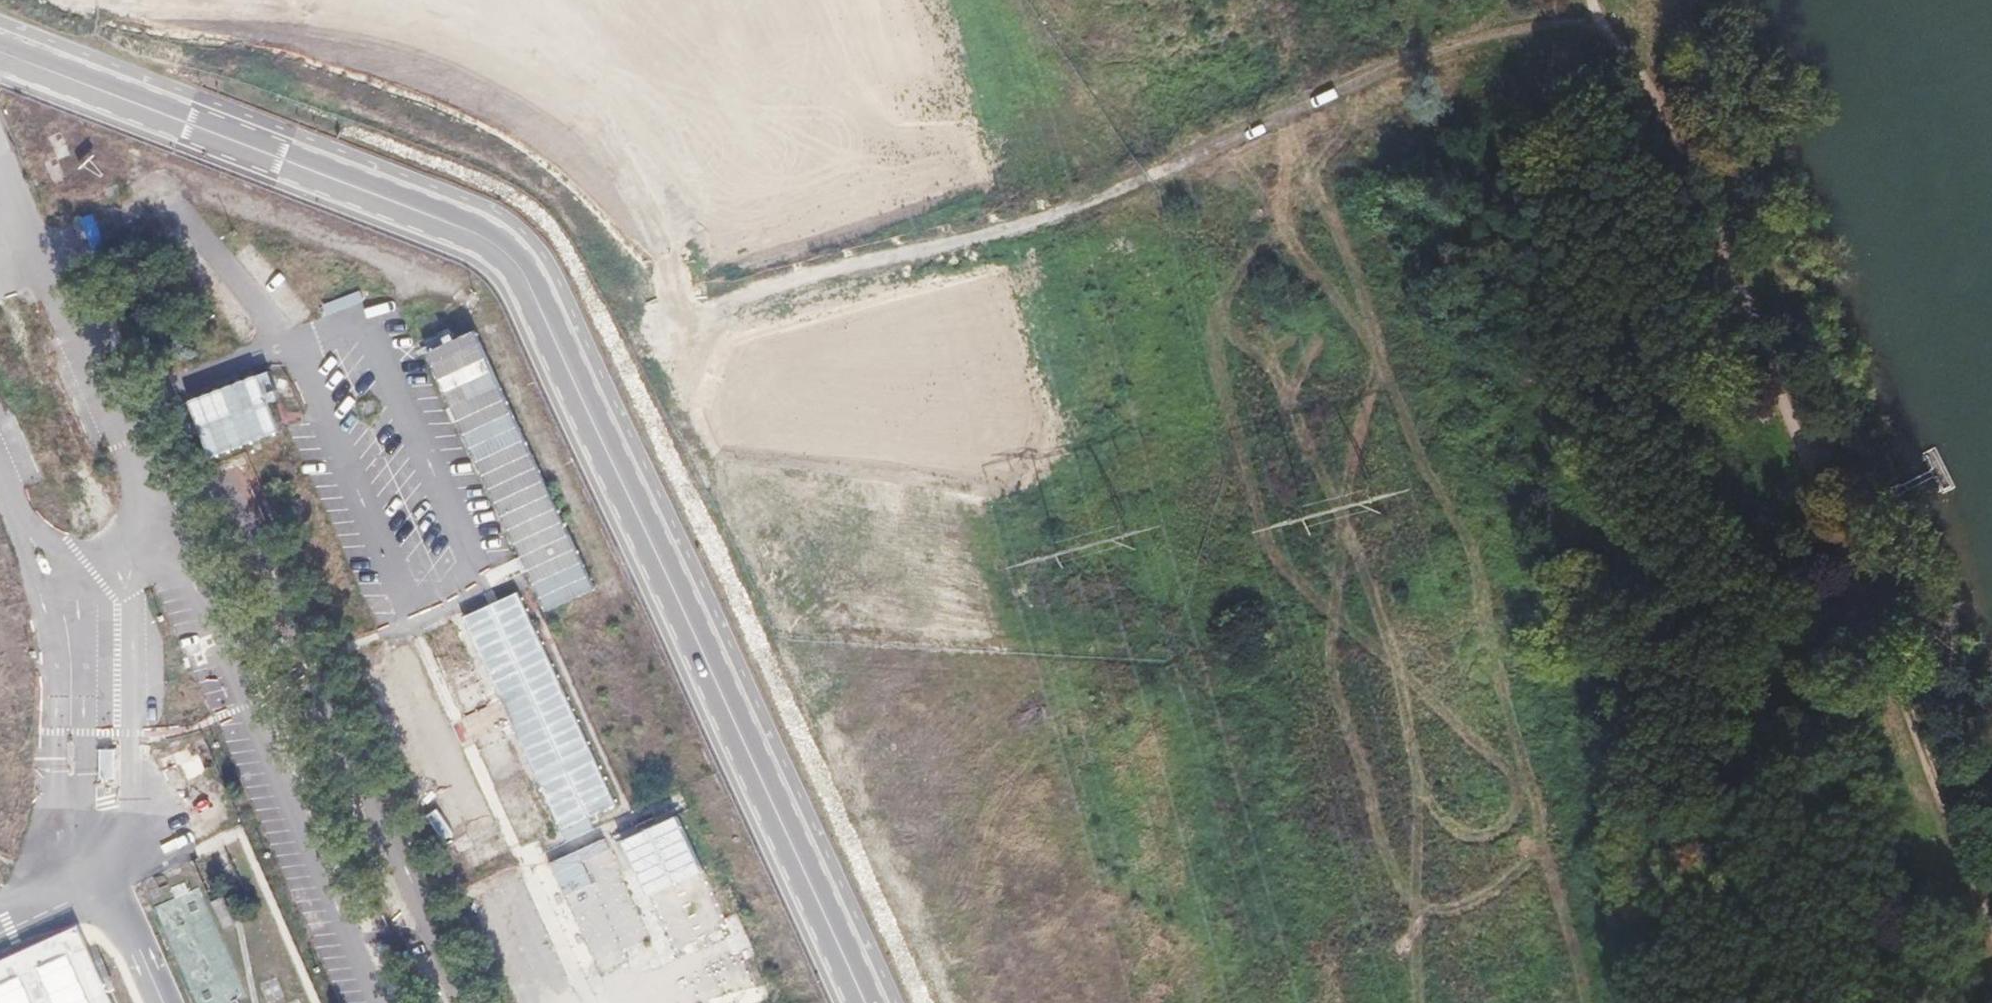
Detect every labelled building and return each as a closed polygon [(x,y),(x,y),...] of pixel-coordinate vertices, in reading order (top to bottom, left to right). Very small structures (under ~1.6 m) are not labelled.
[(593,590),(483,325),(434,345),(544,610),(593,590)] [(213,456),(281,429),(259,372),(190,399),(213,456)] [(1956,487),(1935,447),(1922,454),(1930,470),(1899,487),(1901,490),(1903,494),(1935,479),(1943,494),(1956,487)] [(727,931),(680,815),(587,852),(550,856),(544,841),(558,836),(558,837),(616,813),(526,589),(388,644),(403,683),(383,691),(442,838),(459,837),(472,869),(513,853),(518,867),(519,876),(471,896),(514,1002),(547,1002),(545,997),(568,987),(527,886),(522,830),(578,971),(609,968),(623,962),(622,950),(699,943),(727,931)] [(197,861),(142,880),(184,1002),(246,1002),(197,861)] [(224,896),(213,901),(225,926),(235,922),(224,896)] [(744,959),(685,984),(693,1002),(762,1002),(744,959)] [(71,968),(0,999),(0,1002),(87,1002),(71,968)]
